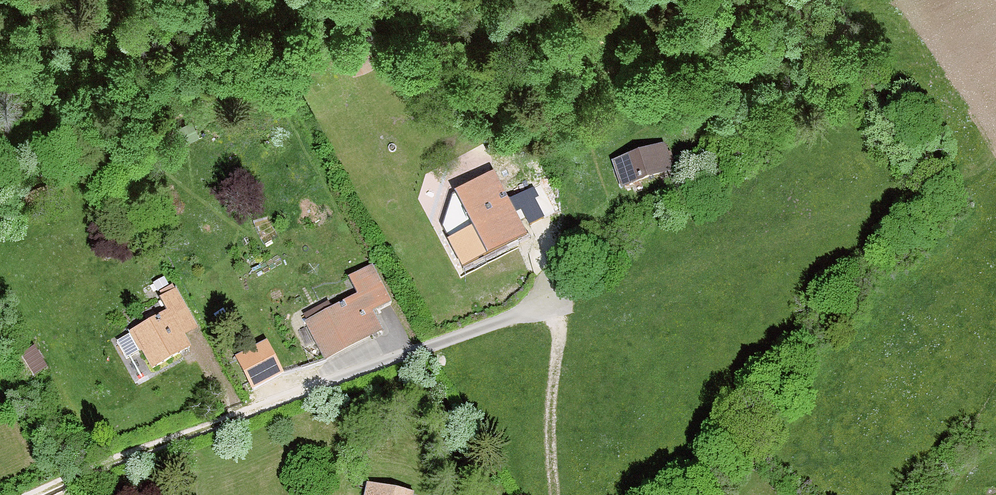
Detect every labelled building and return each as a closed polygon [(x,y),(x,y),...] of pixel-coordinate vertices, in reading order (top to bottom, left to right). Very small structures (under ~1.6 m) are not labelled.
[(612,160),(620,190),(674,176),(666,146),(612,160)] [(492,176),(448,198),(488,258),(528,237),(492,176)] [(391,305),(371,266),(347,279),(356,297),(304,323),(314,345),(302,351),(314,374),(387,337),(375,313),(391,305)] [(183,299),(128,334),(152,373),(193,347),(187,337),(201,328),(183,299)] [(363,494),(413,494),(414,492),(364,485),(363,494)]
